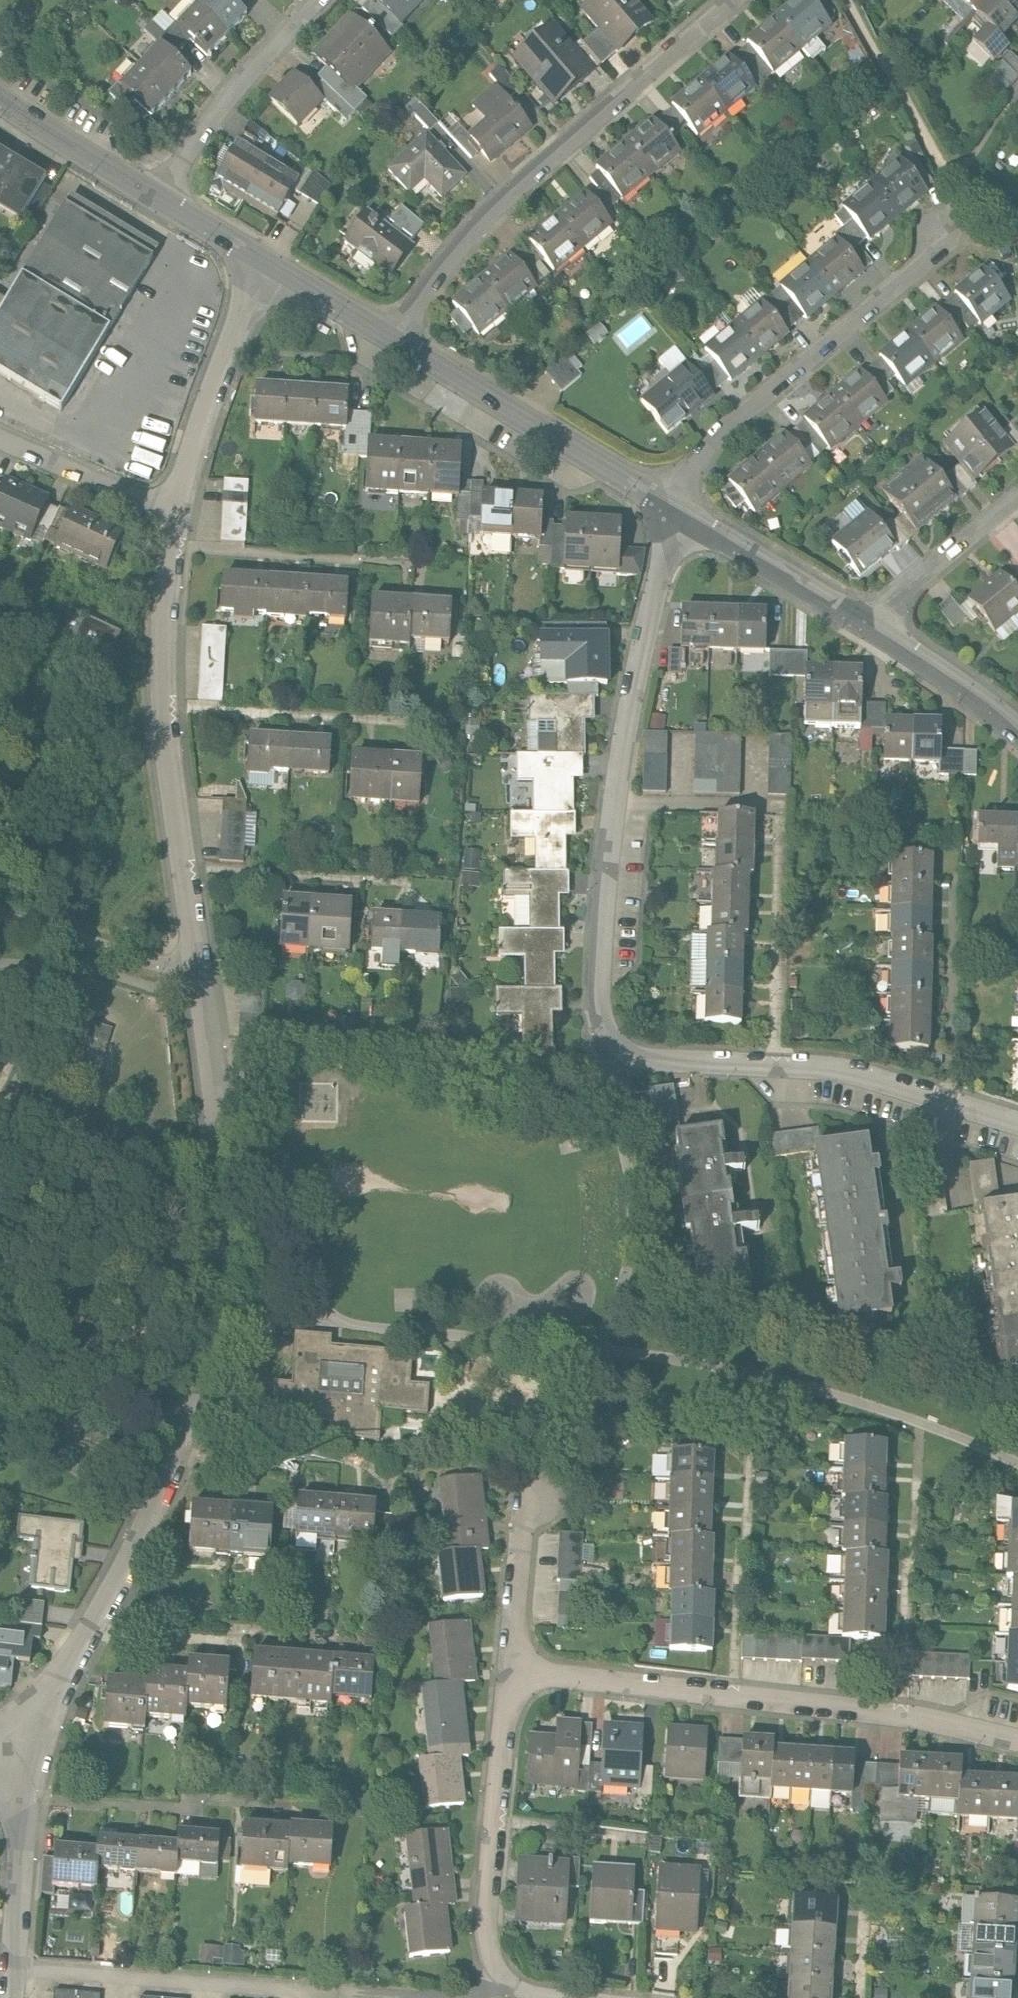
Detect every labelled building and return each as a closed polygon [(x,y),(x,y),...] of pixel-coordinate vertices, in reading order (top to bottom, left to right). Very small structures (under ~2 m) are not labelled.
[(197,7),(230,38),(249,17),(231,0),(203,0),(197,7)] [(374,0),(372,0),(363,9),(392,36),(402,26),(374,0)] [(402,26),(426,0),(374,0),(402,26)] [(637,0),(594,0),(581,11),(598,30),(618,52),(620,55),(657,23),(637,0)] [(777,17),(806,51),(835,28),(830,22),(812,0),(798,0),(777,17)] [(830,22),(838,16),(825,0),(812,0),(830,22)] [(987,0),(955,0),(972,16),(987,0)] [(1008,48),(999,40),(1017,21),(1017,0),(987,0),(972,16),(984,28),(970,42),(993,64),(1008,48)] [(177,28),(191,41),(210,59),(230,38),(197,7),(177,28)] [(145,32),(160,47),(162,44),(176,57),(191,41),(177,28),(162,13),(145,32)] [(351,14),(313,54),(328,68),(355,94),(358,90),(393,53),(351,14)] [(777,17),(747,42),(749,45),(773,73),(776,77),(806,51),(777,17)] [(556,24),(514,60),(556,109),(598,72),(597,71),(575,46),(556,24)] [(581,41),(575,46),(597,71),(618,52),(598,30),(583,43),(581,41)] [(160,47),(143,65),(175,95),(195,75),(176,57),(162,44),(160,47)] [(733,59),(757,87),(773,73),(749,45),(733,59)] [(984,79),(1002,96),(1017,79),(1017,61),(1009,53),(984,79)] [(730,56),(702,79),(731,114),(759,90),(757,87),(733,59),(730,56)] [(121,89),(153,119),(175,95),(143,65),(121,89)] [(323,83),(315,91),(326,102),(347,122),(368,100),(358,90),(355,94),(328,68),(318,78),(323,83)] [(496,86),(508,99),(519,90),(500,68),(489,77),(496,86)] [(294,72),(268,99),(300,129),(326,102),(315,91),(294,72)] [(702,79),(671,105),(674,108),(689,126),(700,139),(731,114),(702,79)] [(487,125),(469,140),(482,154),(492,166),(534,129),(508,99),(496,86),(472,108),(487,125)] [(409,111),(431,134),(440,126),(418,103),(409,111)] [(689,126),(674,108),(657,122),(672,140),(689,126)] [(654,119),(626,143),(654,177),(683,153),(672,140),(657,122),(654,119)] [(251,123),(217,181),(249,200),(270,163),(279,146),(251,123)] [(474,161),(482,154),(469,140),(457,126),(449,134),(474,161)] [(427,133),(387,171),(411,196),(425,182),(443,201),(469,177),(427,133)] [(626,143),(596,167),(599,171),(623,199),(625,201),(654,177),(626,143)] [(0,151),(0,208),(28,224),(53,183),(0,151)] [(785,157),(778,162),(783,169),(790,164),(785,157)] [(872,185),(901,220),(930,195),(901,161),(872,185)] [(301,181),(270,163),(249,200),(279,218),(301,181)] [(598,189),(589,197),(604,215),(623,199),(599,171),(590,179),(598,189)] [(868,239),(872,243),(901,220),(872,185),(843,209),(844,211),(868,239)] [(747,198),(740,189),(731,196),(737,205),(747,198)] [(584,191),(557,214),(588,249),(614,227),(604,215),(589,197),(584,191)] [(424,226),(401,208),(391,222),(414,240),(424,226)] [(26,280),(114,332),(155,261),(68,210),(26,280)] [(835,236),(838,239),(850,254),(868,239),(844,211),(835,219),(844,229),(835,236)] [(369,212),(345,245),(392,280),(417,248),(369,212)] [(557,214),(528,239),(531,243),(546,260),(559,274),(588,249),(557,214)] [(706,235),(708,245),(721,242),(719,232),(706,235)] [(838,239),(809,264),(838,298),(867,274),(850,254),(838,239)] [(546,260),(531,243),(513,258),(535,285),(545,277),(537,268),(546,260)] [(509,255),(482,278),(511,312),(539,289),(535,285),(513,258),(509,255)] [(809,264),(781,287),(782,288),(806,317),(809,322),(838,298),(809,264)] [(981,267),(950,292),(953,296),(975,322),(979,327),(1010,302),(981,267)] [(482,278),(453,303),(482,337),(511,312),(482,278)] [(0,325),(0,375),(66,413),(114,332),(26,280),(0,325)] [(782,288),(764,303),(788,332),(806,317),(782,288)] [(975,322),(953,296),(936,311),(957,336),(975,322)] [(763,301),(735,324),(763,359),(791,336),(788,332),(764,303),(763,301)] [(933,307),(905,331),(934,365),(962,342),(957,336),(936,311),(933,307)] [(735,324),(704,349),(714,362),(729,380),(733,384),(763,359),(735,324)] [(905,331),(876,355),(879,358),(894,376),(905,389),(934,365),(905,331)] [(641,401),(670,436),(715,398),(713,395),(697,376),(675,350),(659,363),(671,377),(641,401)] [(598,351),(592,361),(598,365),(605,355),(598,351)] [(565,358),(546,375),(563,394),(582,377),(565,358)] [(879,358),(861,373),(883,400),(894,390),(887,382),(894,376),(879,358)] [(714,362),(697,376),(713,395),(729,380),(714,362)] [(858,369),(830,392),(859,427),(887,404),(883,400),(861,373),(858,369)] [(288,429),(291,389),(259,387),(256,427),(288,429)] [(319,432),(323,392),(291,389),(288,429),(319,432)] [(349,415),(351,394),(323,392),(319,432),(348,434),(349,415)] [(830,392),(799,417),(803,421),(824,447),(828,452),(859,427),(830,392)] [(981,414),(941,447),(957,467),(972,484),(1012,451),(999,436),(981,414)] [(370,458),(371,444),(372,416),(349,415),(348,434),(347,457),(370,458)] [(1009,427),(1017,437),(1017,419),(1009,427)] [(803,421),(785,436),(807,462),(824,447),(803,421)] [(999,436),(1012,451),(1015,454),(1017,451),(1017,437),(1009,427),(999,436)] [(782,432),(754,455),(784,491),(811,468),(807,462),(785,436),(782,432)] [(402,499),(404,446),(371,444),(370,458),(369,498),(402,499)] [(433,500),(435,447),(404,446),(402,499),(433,500)] [(463,483),(464,448),(435,447),(433,500),(459,501),(462,501),(463,483)] [(754,455),(724,480),(754,516),(784,491),(754,455)] [(920,458),(901,474),(937,517),(956,501),(940,482),(920,458)] [(957,467),(940,482),(956,501),(974,487),(972,484),(957,467)] [(901,474),(879,492),(898,514),(915,535),(937,517),(901,474)] [(221,541),(245,543),(248,483),(225,481),(221,541)] [(6,482),(4,487),(0,496),(0,534),(10,538),(29,491),(6,482)] [(485,484),(463,483),(462,501),(459,501),(458,535),(483,536),(485,495),(485,484)] [(52,501),(29,491),(10,538),(32,548),(35,541),(49,507),(52,501)] [(511,546),(514,497),(485,495),(483,536),(482,544),(511,546)] [(545,522),(546,498),(514,497),(511,546),(543,548),(545,522)] [(59,551),(73,518),(49,507),(35,541),(59,551)] [(131,532),(76,510),(73,518),(59,551),(58,555),(112,577),(131,532)] [(865,513),(827,544),(857,580),(894,549),(879,530),(865,513)] [(898,514),(879,530),(894,549),(896,551),(915,535),(898,514)] [(597,521),(568,520),(568,523),(566,567),(566,573),(595,574),(597,521)] [(627,522),(597,521),(595,574),(625,576),(626,550),(627,522)] [(568,523),(545,522),(543,548),(542,566),(566,567),(568,523)] [(645,550),(626,550),(625,576),(640,576),(645,550)] [(964,600),(966,603),(958,610),(965,619),(970,625),(979,618),(994,635),(1017,615),(1017,596),(998,572),(964,600)] [(219,611),(267,614),(268,580),(221,577),(219,611)] [(284,613),(306,614),(308,582),(268,580),(267,614),(267,617),(284,618),(284,613)] [(306,615),(345,617),(346,584),(308,582),(306,614),(306,615)] [(366,597),(365,655),(408,656),(408,647),(409,599),(366,597)] [(451,600),(409,599),(408,647),(449,648),(451,600)] [(965,619),(958,610),(949,600),(936,611),(952,630),(965,619)] [(705,655),(705,613),(678,613),(678,650),(678,655),(681,655),(705,655)] [(732,655),(732,613),(705,613),(705,655),(732,655)] [(732,655),(762,655),(762,613),(732,613),(732,655)] [(607,627),(539,628),(539,668),(569,668),(569,698),(596,698),(598,698),(598,665),(607,665),(607,627)] [(197,700),(222,701),(226,630),(201,629),(197,700)] [(678,655),(678,650),(666,650),(666,675),(681,675),(681,655),(678,655)] [(806,653),(768,653),(767,677),(801,678),(801,670),(806,670),(806,653)] [(801,715),(831,715),(831,671),(806,670),(801,670),(801,678),(801,715)] [(831,715),(862,716),(862,707),(862,671),(831,671),(831,715)] [(569,698),(528,699),(528,723),(558,723),(559,753),(587,753),(587,724),(596,724),(596,698),(569,698)] [(885,707),(862,707),(862,716),(862,732),(881,732),(881,723),(885,723),(885,707)] [(910,769),(910,724),(885,723),(881,723),(881,732),(880,768),(910,769)] [(940,752),(940,724),(910,724),(910,769),(940,769),(940,752)] [(665,795),(667,734),(642,733),(641,794),(665,795)] [(693,734),(691,795),(740,796),(741,735),(693,734)] [(766,737),(766,797),(790,797),(791,738),(766,737)] [(290,743),(250,740),(249,766),(289,769),(290,743)] [(330,745),(290,743),(289,769),(306,770),(306,774),(328,775),(330,745)] [(976,753),(940,752),(940,769),(940,776),(976,777),(976,753)] [(351,801),(390,803),(393,759),(353,757),(351,801)] [(582,758),(514,758),(515,783),(545,783),(545,813),(574,813),(573,784),(583,784),(582,758)] [(390,803),(419,804),(421,760),(393,759),(390,803)] [(247,803),(222,802),(219,862),(243,863),(247,803)] [(576,816),(508,817),(508,842),(538,842),(539,872),(567,871),(567,842),(576,842),(576,816)] [(752,817),(713,817),(713,848),(752,848),(752,817)] [(1016,821),(976,820),(975,855),(995,856),(995,872),(1014,873),(1015,841),(1016,821)] [(752,880),(752,848),(713,848),(712,879),(746,880),(752,880)] [(883,876),(927,876),(927,851),(883,851),(883,876)] [(569,874),(501,874),(501,899),(532,899),(532,929),(560,929),(560,900),(570,900),(569,874)] [(883,911),(927,911),(927,876),(883,876),(883,911)] [(746,907),(746,880),(712,879),(708,879),(707,907),(746,907)] [(281,949),(308,950),(310,903),(284,901),(281,949)] [(308,950),(349,952),(351,905),(310,903),(308,950)] [(745,938),(746,907),(707,907),(707,937),(741,938),(745,938)] [(889,942),(926,943),(927,911),(883,911),(882,942),(889,942)] [(399,952),(401,920),(374,918),(372,951),(384,951),(383,968),(398,969),(399,952)] [(441,922),(401,920),(399,952),(439,954),(441,922)] [(565,934),(497,934),(497,959),(527,959),(524,989),(555,989),(556,960),(565,959),(565,934)] [(740,969),(741,938),(707,937),(702,937),(702,968),(740,969)] [(926,943),(889,942),(888,970),(930,971),(930,943),(926,943)] [(740,1001),(740,969),(702,968),(701,1000),(740,1001)] [(930,971),(888,970),(888,998),(929,999),(930,971)] [(300,983),(293,984),(287,989),(286,1001),(291,1006),(299,1007),(305,1002),(305,990),(300,983)] [(524,989),(496,989),(496,1008),(522,1008),(522,1047),(515,1047),(515,1060),(554,1065),(554,1047),(552,1047),(551,1004),(561,1003),(561,989),(555,989),(524,989)] [(929,999),(888,998),(887,1026),(929,1027),(929,999)] [(739,1029),(740,1001),(701,1000),(701,1028),(739,1029)] [(929,1027),(887,1026),(887,1054),(928,1055),(929,1027)] [(113,1034),(93,1028),(88,1044),(109,1049),(113,1034)] [(104,1060),(92,1056),(91,1059),(75,1054),(69,1076),(97,1085),(104,1060)] [(682,1138),(675,1091),(652,1094),(659,1141),(682,1138)] [(731,1156),(728,1136),(680,1144),(683,1162),(678,1163),(685,1212),(737,1205),(735,1192),(731,1192),(729,1181),(749,1178),(748,1167),(728,1170),(726,1156),(731,1156)] [(875,1147),(819,1155),(828,1214),(883,1206),(879,1184),(886,1183),(884,1170),(878,1171),(875,1147)] [(974,1211),(999,1207),(993,1165),(968,1169),(974,1211)] [(927,1219),(949,1215),(942,1171),(920,1174),(927,1219)] [(739,1218),(737,1205),(685,1212),(690,1240),(695,1239),(706,1306),(757,1298),(751,1263),(742,1264),(738,1239),(763,1235),(761,1225),(736,1228),(734,1218),(739,1218)] [(886,1228),(883,1206),(828,1214),(836,1270),(891,1262),(888,1241),(894,1240),(892,1228),(886,1228)] [(977,1216),(984,1262),(1017,1257),(1017,1210),(977,1216)] [(984,1262),(994,1325),(1017,1322),(1017,1257),(984,1262)] [(894,1285),(891,1262),(836,1270),(844,1330),(899,1323),(896,1298),(907,1297),(906,1284),(894,1285)] [(994,1325),(1002,1382),(1017,1379),(1017,1322),(994,1325)] [(331,1339),(295,1337),(292,1386),(276,1385),(273,1419),(331,1423),(330,1440),(379,1444),(381,1412),(427,1416),(429,1387),(410,1386),(412,1354),(330,1348),(331,1339)] [(847,1476),(891,1477),(892,1450),(848,1448),(847,1476)] [(673,1484),(717,1486),(718,1461),(673,1459),(673,1484)] [(481,1545),(491,1543),(482,1473),(440,1478),(449,1549),(481,1545)] [(848,1507),(890,1508),(891,1477),(847,1476),(846,1507),(848,1507)] [(672,1513),(716,1514),(717,1486),(673,1484),(672,1513)] [(298,1533),(337,1537),(340,1495),(301,1491),(298,1533)] [(337,1537),(375,1540),(379,1498),(340,1495),(337,1537)] [(235,1500),(194,1497),(190,1548),(231,1551),(235,1500)] [(1017,1516),(1017,1499),(1007,1499),(1006,1515),(1017,1516)] [(276,1504),(235,1500),(231,1551),(272,1554),(276,1504)] [(848,1532),(890,1533),(890,1508),(848,1507),(848,1532)] [(674,1544),(715,1545),(716,1514),(672,1513),(671,1543),(674,1544)] [(1017,1542),(1017,1516),(1006,1515),(1005,1541),(1017,1542)] [(85,1529),(19,1523),(17,1544),(34,1546),(30,1592),(72,1595),(74,1566),(82,1567),(85,1529)] [(850,1562),(889,1563),(890,1533),(848,1532),(847,1562),(850,1562)] [(582,1631),(585,1536),(561,1535),(559,1631),(582,1631)] [(1017,1572),(1017,1542),(1005,1541),(1003,1571),(1010,1571),(1017,1572)] [(673,1570),(717,1572),(718,1545),(715,1545),(674,1544),(673,1570)] [(481,1545),(449,1549),(439,1550),(445,1597),(487,1592),(481,1545)] [(849,1590),(891,1591),(892,1563),(889,1563),(850,1562),(849,1590)] [(675,1600),(716,1601),(717,1572),(673,1570),(672,1600),(675,1600)] [(1017,1597),(1017,1572),(1010,1571),(1009,1596),(1017,1597)] [(848,1619),(890,1620),(891,1591),(849,1590),(848,1619)] [(1017,1625),(1017,1597),(1009,1596),(1007,1624),(1017,1625)] [(674,1628),(717,1630),(718,1601),(716,1601),(675,1600),(674,1628)] [(33,1645),(45,1646),(48,1620),(22,1617),(21,1629),(0,1627),(0,1628),(0,1642),(33,1645)] [(464,1680),(479,1678),(473,1619),(429,1624),(436,1683),(464,1680)] [(847,1642),(847,1647),(851,1647),(889,1648),(890,1620),(848,1619),(847,1642)] [(1006,1657),(1017,1658),(1017,1625),(1007,1624),(1006,1657)] [(674,1628),(673,1659),(716,1660),(717,1630),(674,1628)] [(847,1647),(847,1642),(743,1641),(742,1664),(850,1665),(851,1647),(847,1647)] [(12,1683),(13,1670),(30,1672),(33,1645),(0,1642),(0,1681),(12,1683)] [(335,1651),(255,1646),(252,1697),(332,1702),(332,1694),(335,1651)] [(378,1655),(335,1651),(332,1694),(375,1697),(378,1655)] [(969,1654),(908,1652),(908,1676),(969,1678),(969,1654)] [(228,1706),(233,1656),(191,1653),(190,1666),(186,1703),(228,1706)] [(1006,1657),(1005,1685),(1017,1688),(1017,1658),(1006,1657)] [(150,1663),(149,1675),(146,1713),(185,1717),(186,1703),(190,1666),(150,1663)] [(146,1713),(149,1675),(110,1672),(106,1723),(145,1726),(146,1713)] [(473,1751),(464,1680),(436,1683),(421,1685),(430,1756),(462,1752),(473,1751)] [(0,1681),(0,1690),(11,1691),(12,1683),(0,1681)] [(579,1786),(584,1717),(557,1715),(556,1733),(531,1731),(527,1783),(579,1786)] [(641,1786),(645,1722),(606,1720),(602,1784),(641,1786)] [(666,1776),(706,1779),(710,1725),(670,1723),(666,1776)] [(768,1779),(770,1742),(771,1734),(739,1732),(739,1738),(737,1777),(768,1779)] [(737,1777),(739,1738),(717,1737),(715,1776),(737,1777)] [(787,1791),(789,1743),(770,1742),(768,1790),(787,1791)] [(807,1791),(809,1744),(789,1743),(787,1791),(807,1791)] [(829,1792),(831,1745),(809,1744),(807,1791),(829,1792)] [(850,1761),(851,1745),(831,1745),(829,1792),(849,1793),(850,1761)] [(926,1753),(897,1751),(897,1762),(895,1794),(924,1796),(926,1753)] [(468,1802),(462,1752),(430,1756),(419,1757),(425,1807),(468,1802)] [(958,1754),(926,1753),(924,1796),(955,1798),(957,1769),(958,1754)] [(895,1794),(897,1762),(850,1761),(849,1793),(849,1809),(864,1810),(865,1786),(880,1786),(879,1821),(894,1822),(895,1794)] [(989,1771),(957,1769),(955,1798),(954,1815),(986,1817),(989,1771)] [(989,1771),(986,1817),(1017,1819),(1017,1793),(1017,1773),(989,1771)] [(290,1862),(292,1822),(245,1819),(242,1864),(289,1867),(290,1862)] [(332,1865),(335,1822),(293,1819),(292,1822),(290,1862),(332,1865)] [(219,1863),(222,1828),(181,1825),(180,1838),(179,1860),(219,1863)] [(458,1899),(450,1827),(407,1832),(415,1904),(448,1900),(458,1899)] [(141,1835),(100,1832),(99,1844),(98,1866),(139,1869),(141,1835)] [(180,1838),(141,1835),(139,1869),(178,1872),(179,1860),(180,1838)] [(98,1866),(99,1844),(57,1841),(56,1856),(54,1879),(97,1883),(98,1866)] [(54,1879),(56,1856),(44,1855),(42,1891),(53,1892),(54,1879)] [(521,1855),(518,1921),(566,1923),(568,1887),(570,1858),(521,1855)] [(582,1858),(570,1858),(568,1887),(580,1888),(582,1858)] [(595,1862),(591,1919),(633,1921),(635,1888),(636,1864),(595,1862)] [(661,1863),(657,1928),(699,1930),(703,1865),(661,1863)] [(646,1889),(635,1888),(633,1921),(644,1921),(646,1889)] [(1015,1924),(1016,1896),(971,1893),(969,1921),(1015,1924)] [(832,1923),(834,1896),(788,1894),(787,1921),(832,1923)] [(448,1900),(415,1904),(405,1905),(411,1954),(454,1949),(448,1900)] [(831,1951),(832,1923),(787,1921),(786,1949),(831,1951)] [(1013,1951),(1015,1924),(969,1921),(967,1948),(1013,1951)] [(1011,1979),(1013,1951),(967,1948),(966,1976),(1011,1979)] [(830,1979),(831,1951),(786,1949),(785,1977),(830,1979)] [(1011,1979),(966,1976),(964,1997),(1010,1997),(1011,1979)] [(830,1979),(785,1977),(784,1997),(829,1997),(830,1979)] [(54,1997),(101,1997),(101,1991),(55,1987),(54,1997)]
